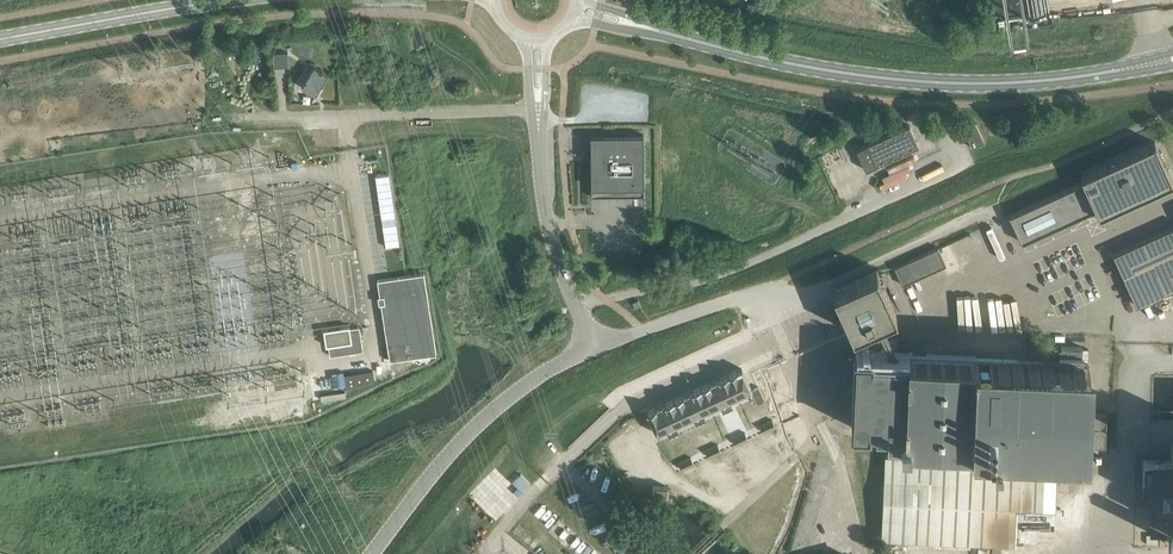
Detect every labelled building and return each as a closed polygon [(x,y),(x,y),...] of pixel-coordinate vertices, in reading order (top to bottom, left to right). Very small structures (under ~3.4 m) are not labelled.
[(274,66),(274,67),(289,66),(288,52),(273,53),(273,57),(274,66)] [(324,71),(322,69),(322,70),(314,65),(302,86),(316,94),(328,73),(324,71)] [(962,125),(965,130),(973,147),(985,142),(975,120),(962,125)] [(857,149),(866,169),(919,145),(910,124),(857,149)] [(591,134),(591,196),(644,195),(644,134),(591,134)] [(1010,214),(1022,242),(1096,208),(1099,214),(1172,180),(1155,141),(1081,175),(1084,180),(1010,214)] [(1113,253),(1135,302),(1172,288),(1172,226),(1113,253)] [(895,267),(903,284),(947,264),(939,247),(895,267)] [(834,289),(853,333),(896,313),(877,270),(834,289)] [(378,279),(390,360),(437,353),(424,272),(378,279)] [(329,345),(331,355),(364,350),(360,326),(350,327),(350,325),(324,329),(327,345),(329,345)] [(877,428),(877,436),(905,437),(905,441),(987,444),(987,455),(1007,456),(1008,447),(1086,448),(1086,446),(1106,447),(1108,413),(1087,412),(1089,362),(1082,362),(1083,347),(1061,346),(1061,351),(1053,351),(1053,361),(909,354),(909,357),(872,355),(872,353),(855,352),(854,364),(852,427),(869,428),(869,427),(877,428)] [(742,368),(728,374),(738,396),(747,392),(751,400),(756,398),(758,403),(765,400),(764,397),(759,386),(752,389),(742,368)] [(373,370),(345,374),(347,390),(375,381),(373,370)] [(728,374),(715,380),(729,410),(734,408),(730,400),(738,396),(728,374)] [(315,375),(310,376),(314,400),(319,399),(315,375)] [(715,380),(701,386),(711,408),(720,404),(724,413),(729,410),(715,380)] [(701,386),(688,393),(702,423),(707,420),(703,412),(711,408),(701,386)] [(688,393),(674,399),(684,421),(693,417),(697,425),(702,423),(688,393)] [(674,399),(661,405),(675,435),(680,433),(676,424),(684,421),(674,399)] [(675,435),(661,405),(647,411),(657,433),(666,429),(670,437),(675,435)] [(761,425),(764,432),(776,426),(773,419),(761,425)] [(745,432),(739,435),(742,442),(748,439),(745,432)] [(742,442),(739,435),(733,437),(736,444),(742,442)] [(718,444),(712,447),(715,454),(721,451),(718,444)] [(715,454),(712,447),(706,449),(709,456),(715,454)] [(882,537),(1042,545),(1054,545),(1055,523),(1082,524),(1083,497),(1057,496),(1058,462),(885,454),(882,537)] [(691,456),(685,459),(688,466),(694,463),(691,456)] [(688,466),(685,459),(679,462),(682,469),(688,466)] [(1172,528),(1172,460),(1143,460),(1143,491),(1157,491),(1157,504),(1154,504),(1153,528),(1172,528)] [(653,485),(652,500),(667,501),(668,486),(653,485)]
